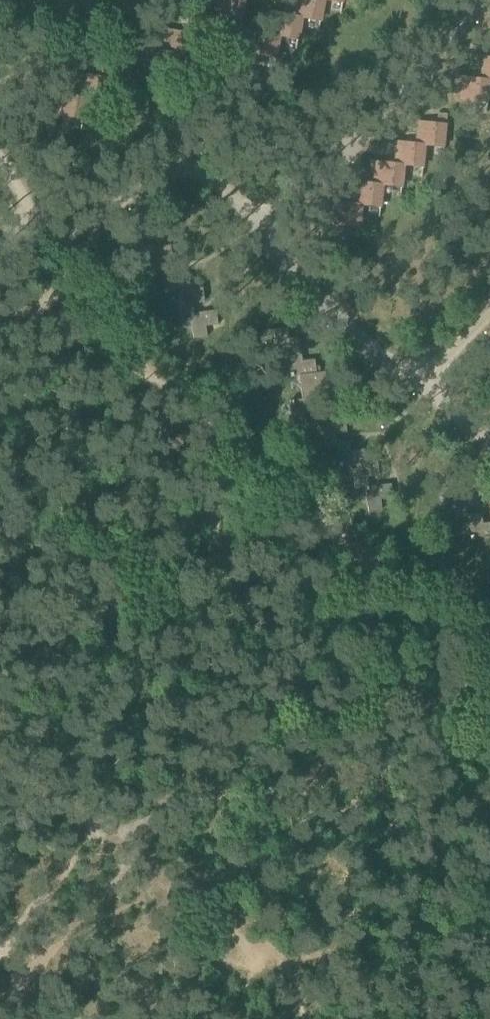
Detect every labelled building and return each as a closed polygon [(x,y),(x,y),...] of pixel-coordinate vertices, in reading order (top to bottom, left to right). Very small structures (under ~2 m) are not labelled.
[(242,20),(246,0),(210,0),(210,5),(216,6),(214,15),(223,17),(242,20)] [(293,15),(302,17),(321,21),(324,0),(289,0),(289,5),(295,6),(293,15)] [(268,10),(266,23),(272,24),(271,33),(270,34),(279,35),(279,36),(280,36),(298,39),(302,17),(293,15),(268,10)] [(167,29),(164,41),(171,43),(169,51),(169,52),(178,54),(197,57),(201,36),(200,36),(191,34),(191,33),(167,29)] [(246,29),(244,41),(250,42),(248,53),(276,58),(280,36),(279,36),(279,35),(270,34),(271,33),(246,29)] [(145,47),(143,60),(149,61),(147,72),(174,77),(178,54),(169,52),(169,51),(145,47)] [(480,54),(478,66),(484,67),(483,77),(483,79),(489,80),(489,82),(489,56),(480,54)] [(457,87),(463,87),(461,102),(489,105),(489,91),(489,82),(489,80),(483,79),(483,77),(458,75),(457,87)] [(53,93),(52,103),(58,104),(56,115),(83,120),(88,97),(78,95),(54,90),(53,93)] [(419,130),(418,142),(426,144),(427,144),(445,146),(449,114),(440,113),(439,122),(414,120),(413,129),(419,130)] [(398,153),(397,162),(406,165),(425,166),(427,144),(426,144),(418,142),(393,139),(392,152),(398,153)] [(375,182),(375,183),(384,184),(385,185),(403,186),(406,165),(397,162),(372,159),(370,172),(376,173),(375,182)] [(351,180),(350,193),(356,193),(355,202),(355,203),(363,204),(364,204),(382,206),(385,185),(384,184),(375,183),(375,182),(351,180)] [(330,200),(328,212),(335,213),(333,224),(360,227),(361,227),(364,204),(363,204),(355,203),(355,202),(330,200)] [(163,270),(162,270),(162,271),(165,293),(177,292),(177,291),(195,289),(195,288),(194,282),(190,282),(189,275),(177,277),(176,266),(163,268),(163,270)] [(195,289),(177,291),(177,292),(180,316),(191,315),(191,314),(194,313),(193,303),(205,301),(203,287),(195,288),(195,289)] [(217,310),(194,313),(191,314),(191,315),(194,338),(208,337),(206,326),(218,324),(217,310)] [(274,329),(274,340),(276,354),(288,352),(302,350),(300,336),(289,338),(288,327),(274,329)] [(302,350),(288,352),(291,376),(300,375),(321,372),(320,365),(316,366),(315,359),(303,360),(302,350)] [(300,375),(303,399),(316,398),(315,387),(327,386),(325,371),(321,372),(300,375)] [(303,398),(291,400),(294,425),(307,423),(307,422),(306,413),(318,411),(316,398),(303,399),(303,398)] [(324,446),(336,444),(337,441),(336,433),(347,432),(345,418),(319,421),(321,435),(323,435),(324,446)] [(339,466),(352,465),(369,462),(368,455),(364,456),(364,449),(351,450),(350,439),(337,441),(336,444),(339,466)] [(378,461),(369,462),(352,465),(355,489),(366,487),(368,487),(367,476),(379,475),(378,461)] [(368,487),(366,487),(369,512),(382,510),(381,499),(393,497),(391,483),(368,486),(368,487)] [(479,490),(453,494),(453,495),(455,508),(456,508),(458,519),(470,517),(470,516),(471,516),(471,514),(470,506),(480,505),(479,490)] [(486,537),(489,536),(489,522),(485,523),(484,512),(471,514),(471,516),(470,516),(470,517),(473,539),(486,537)]
